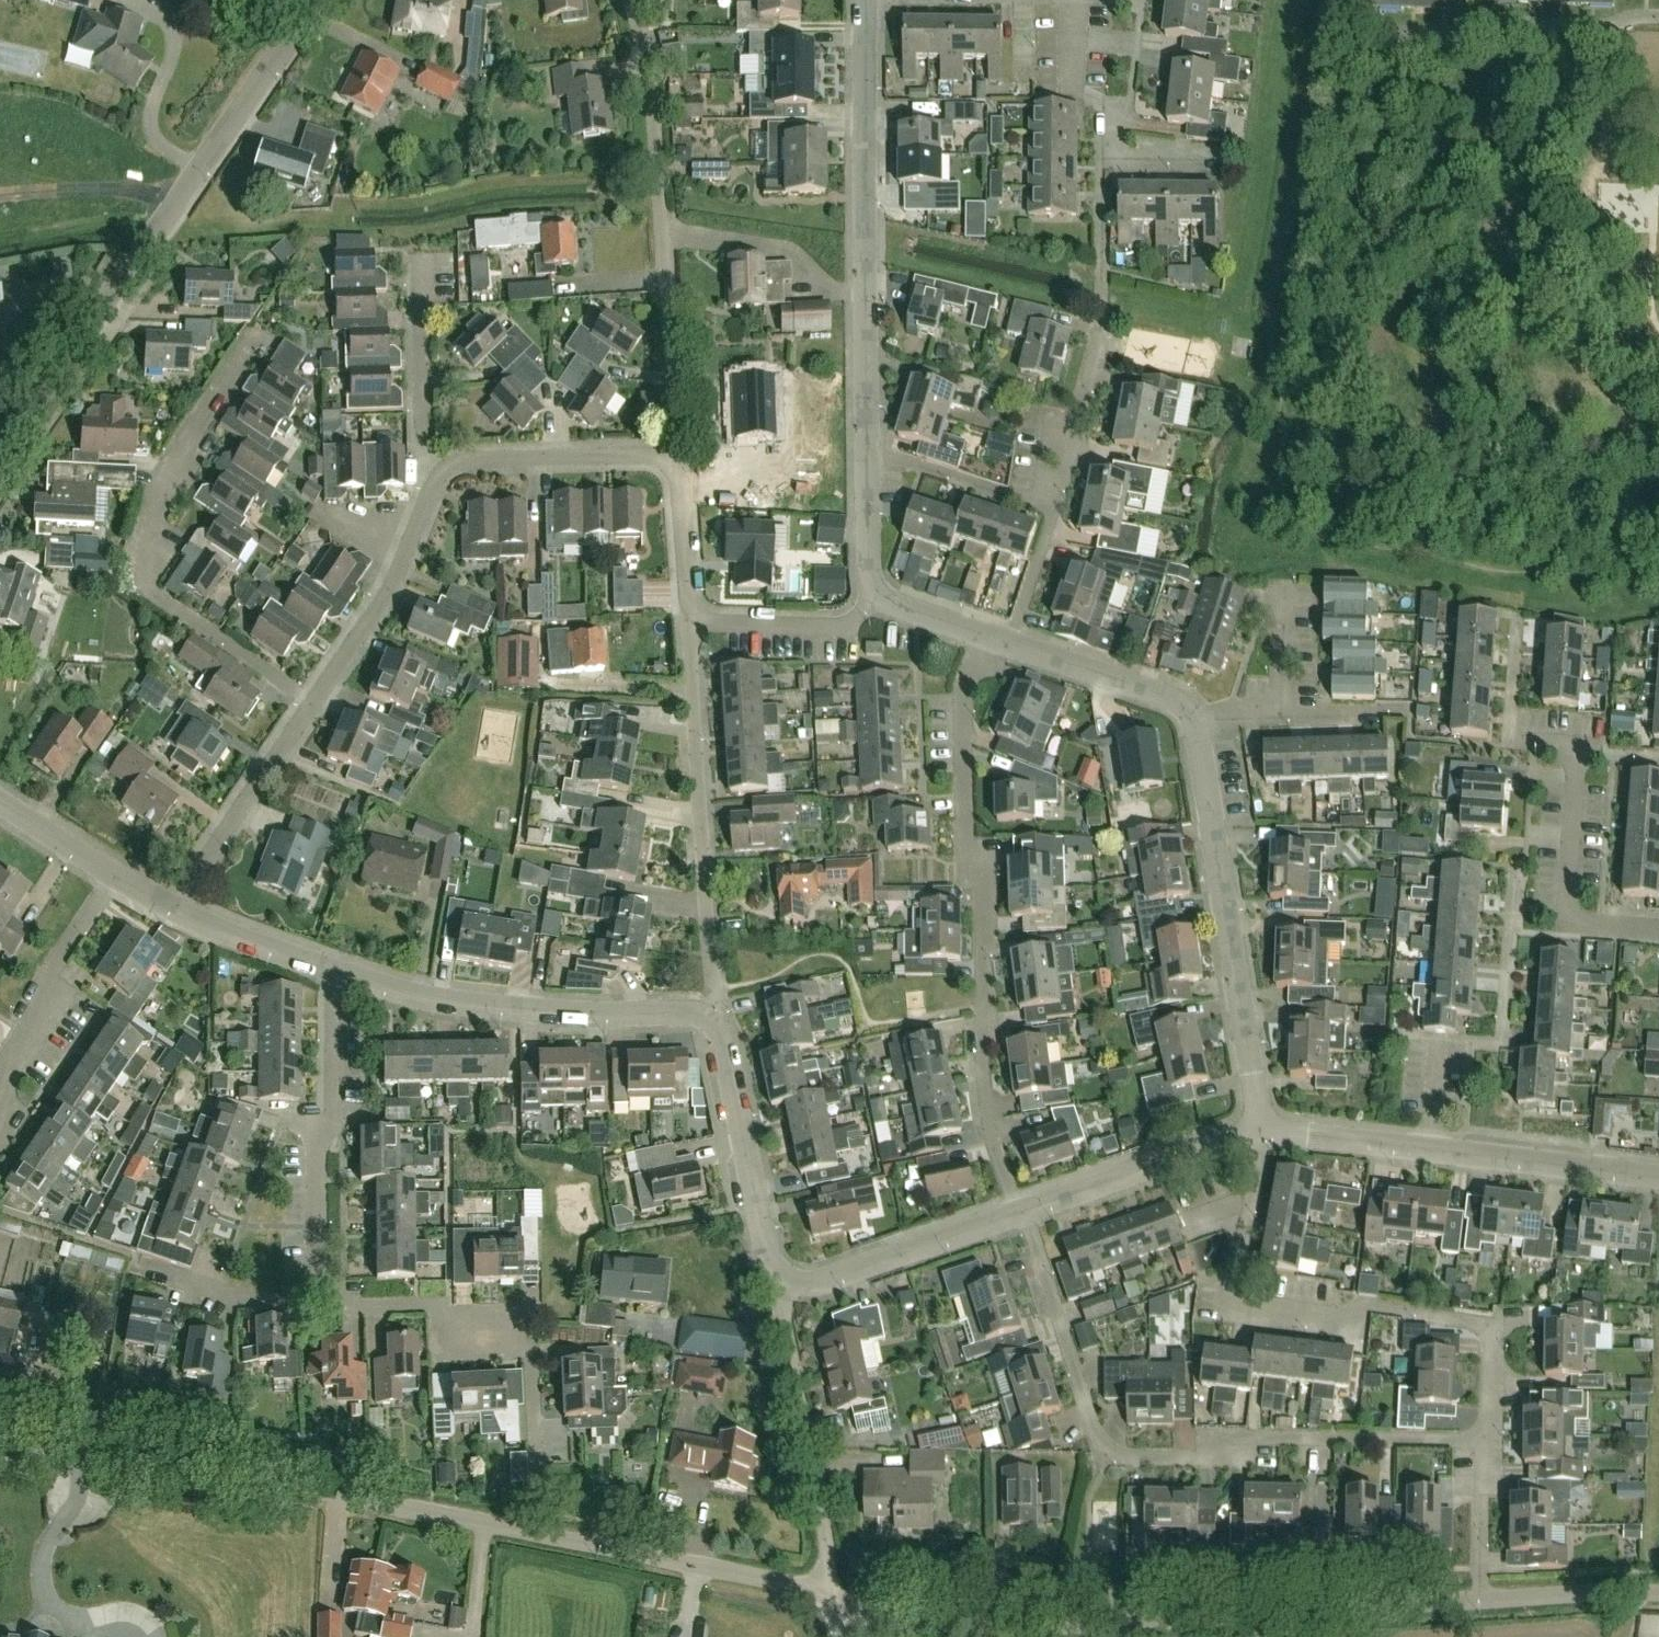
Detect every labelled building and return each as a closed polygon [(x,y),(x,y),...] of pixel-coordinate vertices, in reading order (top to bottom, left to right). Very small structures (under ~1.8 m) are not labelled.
[(88,9),(90,0),(58,0),(88,9)] [(451,1),(446,0),(399,0),(394,31),(419,35),(419,32),(445,36),(451,1)] [(473,11),(484,12),(485,3),(499,1),(499,0),(474,0),(473,11)] [(548,17),(563,15),(564,23),(587,20),(585,0),(581,0),(579,0),(546,0),(548,17)] [(798,0),(758,0),(758,6),(736,5),(736,33),(749,33),(772,33),(772,19),(798,19),(798,0)] [(1223,0),(1170,0),(1169,9),(1215,14),(1222,15),(1223,0)] [(1403,0),(1372,0),(1371,9),(1403,10),(1403,0)] [(1435,0),(1403,0),(1403,10),(1435,11),(1435,0)] [(1435,11),(1466,12),(1467,0),(1435,0),(1435,11)] [(1219,28),(1207,26),(1208,13),(1215,14),(1169,9),(1166,37),(1193,40),(1191,55),(1211,58),(1232,60),(1233,51),(1228,50),(1229,44),(1218,43),(1219,28)] [(141,23),(109,13),(106,22),(85,16),(79,37),(100,43),(98,50),(102,51),(107,65),(105,69),(134,89),(153,61),(133,48),(141,23)] [(930,60),(931,17),(921,17),(921,24),(906,24),(905,81),(917,81),(917,60),(930,60)] [(954,82),(955,24),(940,24),(940,17),(931,17),(930,60),(943,60),(943,82),(954,82)] [(977,61),(978,17),(969,17),(969,24),(955,24),(954,82),(965,82),(965,61),(977,61)] [(988,18),(978,17),(977,61),(991,61),(990,83),(1002,83),(1003,25),(987,25),(988,18)] [(784,33),(772,33),(749,33),(749,58),(757,58),(757,77),(811,77),(811,46),(784,46),(784,33)] [(364,55),(342,98),(376,115),(398,72),(364,55)] [(1239,85),(1240,74),(1247,75),(1248,65),(1242,64),(1242,62),(1232,60),(1211,58),(1209,71),(1176,67),(1173,97),(1213,102),(1216,82),(1239,85)] [(461,81),(427,63),(424,69),(423,68),(417,82),(415,88),(449,105),(452,100),(459,86),(461,81)] [(575,137),(611,133),(609,112),(604,113),(601,83),(584,85),(582,67),(556,70),(560,98),(570,97),(575,137)] [(811,107),(811,77),(757,77),(757,96),(750,96),(750,120),(784,120),(784,107),(811,107)] [(1211,116),(1213,102),(1173,97),(1169,123),(1197,126),(1195,140),(1226,144),(1229,118),(1211,116)] [(675,102),(674,120),(674,121),(702,121),(702,102),(675,102)] [(943,157),(943,141),(954,141),(954,125),(977,125),(977,124),(981,124),(981,107),(977,107),(977,106),(946,106),(946,123),(938,123),(937,129),(901,129),(901,157),(943,157)] [(1031,136),(1037,136),(1078,136),(1078,108),(1037,108),(1037,122),(1031,122),(1031,136)] [(992,121),(992,135),(1004,135),(1005,121),(992,121)] [(796,125),(768,124),(768,164),(824,164),(824,138),(795,138),(796,125)] [(323,179),(336,136),(306,127),(298,153),(263,142),(261,147),(258,149),(255,157),(256,162),(253,172),(305,188),(309,174),(323,179)] [(1004,148),(1004,135),(992,135),(992,148),(1004,148)] [(1078,163),(1078,136),(1037,136),(1037,148),(1031,148),(1031,162),(1037,162),(1078,163)] [(942,185),(943,157),(901,157),(901,186),(929,186),(929,209),(956,209),(956,185),(942,185)] [(1077,191),(1078,163),(1037,162),(1037,175),(1031,175),(1030,190),(1037,190),(1077,191)] [(823,195),(824,164),(768,164),(768,165),(785,165),(785,181),(764,181),(764,194),(823,195)] [(691,165),(691,167),(692,179),(692,181),(728,181),(728,165),(727,165),(703,165),(691,165)] [(992,175),(992,190),(1004,190),(1004,174),(992,175)] [(1145,226),(1146,182),(1136,182),(1136,189),(1122,189),(1120,247),(1132,247),(1132,226),(1145,226)] [(1169,248),(1170,189),(1155,189),(1155,183),(1146,182),(1145,226),(1159,226),(1158,248),(1169,248)] [(1193,226),(1193,183),(1184,183),(1184,189),(1170,189),(1169,248),(1180,248),(1180,226),(1193,226)] [(1203,183),(1193,183),(1193,226),(1206,227),(1205,248),(1217,248),(1218,190),(1203,189),(1203,183)] [(1004,202),(1004,190),(992,190),(992,202),(1004,202)] [(1077,217),(1077,191),(1037,190),(1037,203),(1030,203),(1030,217),(1077,217)] [(574,266),(571,229),(556,230),(555,215),(528,217),(511,218),(511,221),(474,224),(476,250),(512,248),(544,246),(544,257),(534,258),(536,278),(550,277),(550,267),(574,266)] [(373,253),(359,253),(359,240),(331,237),(331,254),(335,254),(336,279),(331,279),(332,295),(336,294),(374,292),(375,293),(386,293),(386,278),(373,279),(373,253)] [(728,259),(729,286),(730,308),(783,306),(783,284),(789,284),(790,265),(763,265),(763,259),(761,259),(761,258),(728,259)] [(185,307),(224,308),(223,323),(249,324),(259,309),(231,308),(233,276),(187,274),(185,307)] [(945,306),(966,311),(971,292),(937,284),(934,296),(917,292),(908,335),(919,337),(920,333),(938,337),(945,306)] [(552,301),(551,285),(508,287),(509,304),(552,301)] [(375,319),(375,293),(374,292),(336,294),(336,320),(333,320),(333,334),(350,334),(350,333),(388,332),(388,319),(375,319)] [(996,312),(999,298),(980,294),(977,308),(996,312)] [(1060,383),(1072,336),(1051,331),(1056,312),(1017,303),(1009,335),(1031,341),(1023,374),(1060,383)] [(828,306),(793,307),(794,333),(829,332),(828,306)] [(565,350),(577,358),(594,369),(608,348),(626,361),(641,338),(607,314),(600,326),(596,323),(588,334),(580,329),(565,350)] [(533,347),(515,329),(507,336),(498,326),(495,329),(485,319),(482,322),(477,317),(465,329),(470,334),(455,348),(475,368),(490,354),(507,371),(533,347)] [(211,341),(212,323),(185,322),(184,338),(147,336),(145,369),(189,372),(191,350),(206,351),(206,341),(211,341)] [(388,358),(388,332),(350,333),(350,334),(350,360),(345,360),(346,374),(350,374),(350,372),(389,371),(389,372),(401,372),(400,357),(388,358)] [(271,363),(275,366),(260,387),(250,380),(242,392),(252,399),(252,398),(285,420),(284,420),(288,423),(296,410),(293,408),(299,398),(306,402),(313,391),(292,378),(306,357),(284,343),(271,363)] [(546,382),(532,367),(542,357),(533,347),(507,371),(494,384),(501,392),(492,401),(481,411),(493,423),(503,413),(521,431),(542,412),(529,398),(546,382)] [(610,379),(594,369),(577,358),(558,386),(578,400),(569,415),(591,430),(614,395),(604,388),(610,379)] [(389,396),(389,372),(389,371),(350,372),(350,374),(351,399),(347,399),(347,413),(401,412),(401,396),(389,396)] [(785,435),(781,372),(735,375),(738,432),(759,431),(759,437),(785,435)] [(916,383),(908,410),(949,422),(952,408),(976,415),(984,386),(953,377),(949,392),(916,383)] [(1126,393),(1121,419),(1161,427),(1174,429),(1177,413),(1182,389),(1153,384),(1151,397),(1126,393)] [(294,427),(288,423),(284,420),(285,420),(252,398),(252,399),(238,420),(228,413),(220,425),(247,442),(247,441),(267,455),(268,454),(274,444),(271,441),(277,432),(286,438),(294,427)] [(134,456),(136,424),(122,423),(124,401),(102,400),(102,409),(93,409),(87,414),(87,421),(84,421),(82,453),(73,453),(72,466),(99,468),(99,454),(134,456)] [(944,437),(949,422),(908,410),(900,439),(932,447),(928,462),(960,471),(967,443),(944,437)] [(1158,443),(1161,427),(1121,419),(1116,446),(1141,451),(1138,464),(1167,469),(1171,446),(1158,443)] [(288,469),(280,464),(281,462),(268,454),(267,455),(247,441),(247,442),(233,464),(222,457),(214,469),(225,475),(257,496),(257,497),(261,500),(269,487),(266,485),(274,472),(283,478),(288,469)] [(361,446),(361,451),(363,451),(364,489),(363,489),(363,500),(378,500),(378,488),(403,488),(403,449),(376,450),(376,446),(361,446)] [(363,451),(361,451),(337,451),(337,447),(323,447),(324,461),(324,479),(324,502),(339,501),(339,489),(363,489),(364,489),(363,451)] [(95,491),(105,492),(106,472),(106,468),(49,465),(48,490),(53,490),(52,502),(35,501),(34,525),(93,528),(95,491)] [(1095,474),(1088,505),(1146,516),(1149,500),(1155,473),(1124,466),(1121,479),(1095,474)] [(266,503),(261,500),(257,497),(257,496),(225,475),(211,496),(201,490),(192,502),(220,520),(220,519),(239,533),(240,532),(246,520),(243,518),(251,506),(260,512),(266,503)] [(301,496),(314,504),(323,492),(309,483),(301,496)] [(612,536),(611,496),(582,497),(583,536),(583,547),(612,547),(612,536)] [(640,496),(611,496),(612,536),(641,536),(640,496)] [(583,536),(582,497),(552,497),(552,506),(545,506),(545,552),(562,552),(562,548),(583,547),(583,536)] [(924,561),(941,511),(916,503),(904,539),(918,543),(913,557),(924,561)] [(975,562),(991,512),(967,505),(963,518),(957,541),(968,545),(964,558),(975,562)] [(1122,527),(1125,512),(1146,516),(1088,505),(1082,534),(1110,540),(1108,553),(1138,559),(1138,558),(1154,562),(1156,549),(1159,534),(1143,532),(1143,531),(1122,527)] [(498,559),(497,507),(467,508),(468,527),(461,527),(461,562),(498,562),(498,559)] [(526,507),(497,507),(498,559),(527,559),(526,507)] [(810,540),(837,540),(837,512),(811,511),(810,540)] [(957,541),(963,518),(941,511),(924,561),(922,571),(927,573),(930,563),(935,564),(939,550),(952,554),(957,541)] [(1002,556),(1014,520),(991,512),(975,562),(985,565),(989,552),(1002,556)] [(239,562),(252,541),(277,559),(278,557),(242,533),(240,532),(239,533),(220,519),(220,520),(206,541),(196,534),(189,546),(226,571),(225,571),(234,577),(242,564),(239,562)] [(1037,527),(1014,520),(1002,556),(998,569),(1009,573),(1013,559),(1026,563),(1037,527)] [(770,529),(725,528),(724,563),(736,564),(736,589),(766,590),(767,565),(769,565),(770,529)] [(74,545),(73,548),(46,546),(45,569),(72,570),(73,557),(90,558),(91,546),(74,545)] [(205,602),(225,571),(226,571),(189,546),(182,557),(186,559),(166,589),(177,597),(183,588),(205,602)] [(332,550),(311,581),(310,582),(347,607),(355,596),(351,594),(372,564),(360,556),(354,565),(332,550)] [(1103,554),(1096,576),(1072,568),(1063,593),(1109,609),(1098,605),(1106,580),(1121,585),(1129,563),(1103,554)] [(2,616),(0,622),(0,625),(21,632),(16,645),(38,652),(48,622),(28,615),(31,605),(40,578),(18,571),(15,579),(0,574),(0,615),(2,616)] [(614,598),(642,598),(642,583),(626,584),(626,571),(613,571),(614,598)] [(844,571),(828,571),(827,596),(844,597),(844,571)] [(310,582),(311,581),(302,576),(294,588),(298,590),(284,610),(283,611),(315,633),(329,611),(339,618),(347,607),(310,582)] [(1185,594),(1182,604),(1237,621),(1245,595),(1208,583),(1203,600),(1185,594)] [(1326,586),(1326,600),(1369,601),(1369,587),(1326,586)] [(541,617),(541,589),(527,589),(528,618),(541,617)] [(555,589),(541,589),(541,617),(556,617),(555,589)] [(1055,617),(1059,619),(1053,636),(1098,652),(1109,656),(1116,638),(1101,632),(1109,609),(1063,593),(1055,617)] [(469,596),(464,609),(490,620),(491,621),(496,608),(469,596)] [(642,611),(642,598),(614,598),(614,612),(642,611)] [(1369,607),(1369,601),(1326,600),(1325,614),(1379,615),(1379,608),(1369,607)] [(283,611),(284,610),(270,601),(262,612),(266,616),(251,637),(283,659),(297,638),(307,644),(315,633),(283,611)] [(484,636),(490,620),(464,609),(448,603),(442,617),(418,607),(407,634),(445,650),(452,633),(467,639),(471,630),(484,636)] [(1229,648),(1237,621),(1182,604),(1179,614),(1196,619),(1191,636),(1229,648)] [(1430,605),(1430,620),(1447,619),(1447,604),(1430,605)] [(1379,623),(1379,615),(1325,614),(1325,628),(1368,630),(1368,623),(1379,623)] [(1462,616),(1460,640),(1495,643),(1497,619),(1462,616)] [(1548,657),(1583,660),(1585,636),(1586,624),(1556,618),(1554,634),(1550,633),(1548,657)] [(1651,624),(1650,633),(1649,646),(1658,647),(1658,624),(1651,624)] [(1424,626),(1423,637),(1436,638),(1437,627),(1424,626)] [(1368,643),(1368,630),(1325,628),(1325,643),(1335,643),(1368,643)] [(574,674),(604,671),(601,636),(569,638),(569,635),(558,635),(558,629),(531,630),(533,661),(545,661),(545,655),(567,654),(568,656),(572,655),(574,674)] [(1220,676),(1229,648),(1191,636),(1185,653),(1168,648),(1165,658),(1182,664),(1220,676)] [(1435,650),(1436,638),(1423,637),(1422,649),(1435,650)] [(234,682),(241,671),(219,655),(194,638),(181,657),(206,675),(217,682),(207,697),(241,721),(257,698),(234,682)] [(1494,667),(1495,643),(1460,640),(1459,664),(1494,667)] [(1378,643),(1368,643),(1335,643),(1334,657),(1378,658),(1378,643)] [(883,656),(884,646),(868,646),(868,656),(883,656)] [(1611,652),(1598,651),(1597,661),(1610,662),(1611,652)] [(426,697),(440,663),(416,653),(410,665),(387,655),(378,677),(415,692),(426,697)] [(1378,664),(1378,658),(1334,657),(1334,671),(1388,672),(1388,664),(1378,664)] [(1582,684),(1583,660),(1548,657),(1546,681),(1582,684)] [(1609,674),(1610,662),(1597,661),(1596,673),(1609,674)] [(1648,661),(1647,671),(1658,672),(1658,662),(1648,661)] [(1492,691),(1494,667),(1459,664),(1457,688),(1492,691)] [(724,671),(726,697),(763,695),(778,694),(777,682),(762,683),(761,669),(724,671)] [(1387,680),(1388,672),(1334,671),(1334,685),(1377,686),(1377,680),(1387,680)] [(1420,674),(1420,685),(1433,686),(1434,675),(1421,674),(1420,674)] [(422,708),(410,704),(415,692),(378,677),(369,697),(393,707),(388,720),(405,727),(419,733),(425,719),(418,716),(422,708)] [(810,692),(809,677),(799,677),(800,692),(810,692)] [(858,689),(859,707),(900,705),(898,677),(858,679),(839,680),(840,690),(858,689)] [(146,679),(140,687),(145,691),(143,694),(160,706),(168,694),(146,679)] [(1585,699),(1586,688),(1581,688),(1582,684),(1546,681),(1544,705),(1580,708),(1581,699),(1585,699)] [(1019,689),(1016,697),(1012,696),(1007,698),(1004,706),(1006,710),(1010,712),(1010,713),(1054,731),(1042,726),(1048,709),(1061,714),(1069,693),(1041,683),(1036,696),(1019,689)] [(1376,700),(1377,686),(1334,685),(1333,699),(1376,700)] [(1432,697),(1433,686),(1420,685),(1419,697),(1432,697)] [(1595,686),(1594,697),(1607,698),(1608,687),(1595,686)] [(1646,687),(1646,696),(1658,697),(1658,688),(1646,687)] [(1490,715),(1492,691),(1457,688),(1455,712),(1490,715)] [(764,708),(763,695),(726,697),(727,721),(779,718),(779,707),(764,708)] [(177,730),(186,737),(170,761),(169,762),(192,777),(199,765),(212,774),(220,762),(228,750),(205,735),(213,722),(186,704),(177,717),(183,720),(177,730)] [(901,733),(900,705),(859,707),(860,725),(841,726),(842,736),(901,733)] [(574,722),(582,724),(579,742),(587,744),(596,746),(597,744),(634,751),(638,733),(603,726),(605,714),(576,708),(574,722)] [(1418,709),(1417,720),(1431,721),(1432,710),(1418,709)] [(1658,741),(1658,713),(1644,711),(1644,714),(1638,713),(1638,715),(1637,721),(1644,722),(1644,721),(1657,722),(1656,741),(1658,741)] [(93,755),(111,728),(87,712),(73,732),(57,721),(30,762),(57,780),(70,762),(80,746),(93,755)] [(1488,739),(1490,715),(1455,712),(1453,736),(1488,739)] [(374,754),(390,761),(405,727),(388,720),(373,713),(368,727),(345,717),(343,720),(339,718),(332,734),(337,736),(336,738),(374,754)] [(1048,748),(1054,731),(1010,713),(1000,739),(1017,745),(1011,758),(1020,762),(1044,771),(1047,762),(1049,758),(1045,756),(1048,748)] [(780,729),(779,718),(727,721),(728,745),(766,743),(765,729),(780,729)] [(830,732),(830,721),(810,721),(810,732),(830,732)] [(902,760),(901,733),(842,736),(842,746),(861,745),(862,762),(902,760)] [(1097,775),(1114,774),(1112,737),(1095,738),(1097,775)] [(365,774),(370,762),(374,754),(336,738),(327,759),(334,762),(350,769),(345,781),(371,792),(377,779),(365,774)] [(1164,786),(1160,762),(1156,739),(1121,745),(1124,762),(1129,792),(1164,786)] [(1390,779),(1389,762),(1389,742),(1364,743),(1366,780),(1366,795),(1377,795),(1377,779),(1390,779)] [(767,756),(766,743),(728,745),(729,762),(729,769),(783,766),(783,762),(782,755),(767,756)] [(1366,780),(1364,743),(1339,744),(1341,796),(1352,796),(1352,781),(1366,780)] [(632,762),(634,751),(597,744),(596,746),(594,762),(592,768),(592,769),(630,775),(632,762)] [(1341,796),(1339,744),(1316,745),(1317,782),(1330,781),(1331,796),(1341,796)] [(1317,782),(1316,745),(1291,746),(1293,797),(1304,797),(1304,782),(1317,782)] [(1293,797),(1291,746),(1266,747),(1267,762),(1267,784),(1281,783),(1282,798),(1293,797)] [(152,767),(145,762),(128,750),(120,762),(111,775),(134,791),(123,807),(156,831),(176,802),(144,779),(152,767)] [(904,790),(902,761),(902,760),(862,762),(863,781),(844,782),(845,792),(864,791),(864,792),(904,790)] [(627,793),(630,775),(592,769),(592,768),(583,766),(574,764),(570,783),(564,782),(561,795),(590,800),(592,787),(627,793)] [(1467,779),(1464,805),(1506,808),(1508,782),(1478,779),(1479,766),(1452,764),(1451,777),(1467,779)] [(783,777),(794,776),(800,776),(799,765),(793,765),(783,766),(729,769),(731,794),(769,792),(768,778),(783,777)] [(1035,805),(1060,805),(1059,782),(1029,770),(1021,791),(999,791),(999,822),(1036,821),(1035,805)] [(1633,800),(1658,802),(1658,778),(1635,776),(1633,800)] [(394,800),(400,787),(386,781),(380,794),(394,800)] [(644,823),(597,815),(587,813),(590,800),(561,795),(559,808),(583,813),(579,831),(594,834),(603,835),(603,834),(640,840),(644,823)] [(779,825),(796,824),(794,800),(765,802),(765,816),(732,818),(734,852),(780,850),(779,825)] [(1633,800),(1631,824),(1658,826),(1658,802),(1633,800)] [(341,817),(353,818),(353,801),(341,801),(341,817)] [(889,851),(932,850),(931,817),(905,817),(904,802),(876,803),(877,828),(889,828),(889,851)] [(1503,833),(1506,808),(1464,805),(1463,819),(1448,817),(1446,842),(1473,845),(1474,831),(1503,833)] [(310,862),(321,866),(332,836),(305,826),(297,823),(291,836),(300,839),(297,846),(274,837),(267,854),(270,855),(258,885),(296,900),(310,862)] [(1631,824),(1629,845),(1658,848),(1658,826),(1631,824)] [(439,859),(450,861),(455,837),(432,828),(431,827),(427,838),(441,844),(439,859)] [(1181,843),(1171,844),(1168,828),(1125,835),(1126,839),(1129,863),(1132,879),(1185,870),(1181,843)] [(636,866),(640,840),(603,834),(603,835),(599,858),(598,859),(636,866)] [(1337,836),(1302,835),(1301,848),(1275,847),(1274,873),(1322,874),(1323,856),(1326,856),(1326,848),(1337,849),(1337,836)] [(415,893),(425,851),(372,839),(363,881),(415,893)] [(1065,840),(1037,841),(1036,840),(1015,840),(1015,864),(1012,864),(1012,891),(1054,890),(1054,891),(1066,890),(1065,840)] [(1629,845),(1627,871),(1658,873),(1658,848),(1629,845)] [(633,883),(636,866),(598,859),(599,858),(590,857),(586,875),(570,872),(568,886),(596,891),(599,877),(633,883)] [(818,886),(839,886),(851,885),(852,909),(873,908),(872,864),(829,865),(829,871),(818,871),(818,870),(781,872),(782,901),(783,901),(784,921),(805,920),(804,901),(819,900),(818,886)] [(1416,877),(1416,865),(1396,866),(1396,878),(1416,877)] [(1430,880),(1429,890),(1481,895),(1483,871),(1445,868),(1445,881),(1430,880)] [(1190,897),(1185,870),(1145,877),(1148,893),(1135,896),(1138,918),(1167,913),(1165,901),(1190,897)] [(1627,871),(1625,896),(1658,899),(1658,873),(1627,871)] [(1322,900),(1322,874),(1274,873),(1273,899),(1298,900),(1298,913),(1331,914),(1331,900),(1322,900)] [(9,920),(27,892),(7,879),(5,881),(0,878),(0,952),(6,956),(2,962),(9,966),(30,934),(9,920)] [(594,904),(596,891),(568,886),(565,898),(594,904)] [(935,907),(935,895),(910,895),(910,889),(877,889),(877,904),(909,904),(909,908),(916,909),(915,933),(906,933),(906,934),(915,934),(925,934),(961,934),(961,908),(935,907)] [(1054,891),(1054,890),(1012,891),(1012,919),(1039,918),(1039,932),(1068,931),(1067,890),(1066,890),(1054,891)] [(1479,920),(1481,895),(1429,890),(1428,903),(1443,904),(1442,916),(1479,920)] [(483,966),(490,926),(477,923),(480,908),(449,902),(444,933),(460,936),(455,962),(483,966)] [(600,924),(609,926),(609,925),(647,931),(650,913),(603,904),(600,924)] [(1390,925),(1405,925),(1404,910),(1390,911),(1390,925)] [(509,929),(490,926),(483,966),(511,971),(515,946),(531,949),(536,917),(511,913),(509,929)] [(540,938),(558,941),(562,916),(544,913),(540,938)] [(1162,950),(1164,963),(1200,957),(1196,933),(1182,935),(1179,916),(1140,922),(1145,953),(1162,950)] [(1477,944),(1479,920),(1442,916),(1441,929),(1426,928),(1425,939),(1477,944)] [(1316,957),(1329,957),(1329,938),(1336,938),(1346,938),(1346,925),(1336,925),(1307,924),(1306,936),(1279,936),(1279,961),(1316,963),(1316,957)] [(642,956),(647,931),(609,925),(609,926),(605,948),(605,949),(642,956)] [(1071,936),(1038,940),(1040,953),(1015,956),(1018,984),(1059,979),(1055,949),(1107,943),(1106,928),(1071,932),(1071,936)] [(127,934),(112,957),(156,988),(157,988),(146,980),(155,966),(167,974),(183,951),(159,935),(149,949),(127,934)] [(935,962),(960,962),(961,934),(925,934),(915,934),(906,934),(906,961),(906,962),(906,968),(896,968),(896,979),(907,979),(907,976),(935,976),(935,962)] [(1476,968),(1477,944),(1425,939),(1425,940),(1417,940),(1412,940),(1411,950),(1417,950),(1424,951),(1438,952),(1437,965),(1476,968)] [(639,974),(642,956),(605,949),(605,948),(596,947),(593,965),(576,962),(574,976),(609,982),(615,977),(616,970),(639,974)] [(1633,962),(1644,964),(1645,952),(1633,952),(1633,962)] [(1545,956),(1543,984),(1577,987),(1591,987),(1591,986),(1607,987),(1607,978),(1592,977),(1578,976),(1579,958),(1545,956)] [(132,1024),(156,988),(112,957),(96,979),(117,994),(108,1007),(132,1024)] [(1203,980),(1200,957),(1164,963),(1166,974),(1149,976),(1155,1008),(1184,1004),(1182,989),(1190,988),(1189,982),(1203,980)] [(1326,989),(1326,963),(1316,963),(1279,961),(1278,988),(1304,989),(1304,1002),(1336,1002),(1336,989),(1326,989)] [(1474,992),(1476,968),(1437,965),(1437,978),(1422,977),(1422,988),(1474,992)] [(1059,979),(1018,984),(1021,1011),(1047,1008),(1049,1021),(1077,1017),(1072,977),(1059,979)] [(917,995),(916,979),(900,980),(901,996),(917,995)] [(1577,1001),(1577,987),(1543,984),(1541,1009),(1576,1012),(1589,1012),(1589,1011),(1595,1011),(1596,1003),(1590,1002),(1577,1001)] [(769,1009),(773,1033),(837,1021),(835,1007),(807,1013),(805,1002),(820,999),(817,986),(788,991),(790,1005),(769,1009)] [(1482,1005),(1473,1005),(1474,992),(1422,988),(1417,987),(1415,1001),(1420,1001),(1418,1019),(1426,1021),(1425,1032),(1457,1035),(1459,1016),(1472,1017),(1481,1018),(1482,1005)] [(260,998),(259,1016),(299,1016),(300,989),(260,989),(241,989),(241,998),(260,998)] [(1575,1027),(1576,1012),(1541,1009),(1540,1035),(1585,1037),(1587,1038),(1588,1027),(1575,1027)] [(1163,1045),(1166,1060),(1202,1051),(1195,1021),(1166,1028),(1162,1011),(1132,1019),(1140,1051),(1163,1045)] [(1345,1052),(1346,1014),(1321,1013),(1321,1026),(1295,1025),(1294,1050),(1345,1052)] [(299,1045),(299,1016),(259,1016),(259,1034),(241,1034),(241,1044),(299,1045)] [(1074,1024),(1079,1040),(1094,1035),(1089,1019),(1074,1024)] [(812,1036),(827,1033),(839,1031),(837,1021),(773,1033),(778,1056),(778,1057),(801,1052),(815,1049),(812,1036)] [(135,1056),(143,1045),(150,1044),(153,1039),(128,1022),(122,1031),(111,1024),(97,1044),(141,1075),(147,1065),(135,1056)] [(1012,1047),(1015,1072),(1050,1068),(1047,1042),(1062,1040),(1061,1027),(1035,1030),(1037,1044),(1012,1047)] [(895,1035),(897,1047),(893,1048),(896,1062),(885,1063),(887,1074),(898,1072),(898,1073),(949,1063),(944,1038),(922,1042),(920,1030),(895,1035)] [(1414,1054),(1414,1035),(1402,1034),(1401,1054),(1414,1054)] [(1540,1035),(1539,1056),(1558,1057),(1558,1059),(1571,1060),(1571,1062),(1585,1063),(1585,1061),(1602,1062),(1608,1053),(1586,1052),(1584,1052),(1585,1037),(1540,1035)] [(193,1063),(201,1050),(183,1038),(175,1051),(193,1063)] [(141,1075),(97,1044),(84,1064),(115,1086),(122,1075),(135,1084),(141,1075)] [(299,1072),(299,1045),(241,1044),(241,1054),(259,1054),(259,1072),(299,1072)] [(409,1100),(409,1047),(383,1047),(383,1085),(397,1085),(397,1100),(409,1100)] [(433,1085),(433,1047),(409,1047),(409,1100),(420,1100),(420,1085),(433,1085)] [(457,1100),(457,1047),(433,1047),(433,1085),(446,1085),(446,1100),(457,1100)] [(481,1085),(481,1047),(457,1047),(457,1100),(468,1100),(468,1085),(481,1085)] [(506,1047),(481,1047),(481,1085),(481,1099),(493,1099),(493,1085),(506,1085),(506,1047)] [(1345,1053),(1345,1052),(1294,1050),(1293,1078),(1318,1078),(1318,1090),(1349,1091),(1349,1078),(1329,1077),(1330,1052),(1345,1053)] [(1210,1081),(1202,1051),(1166,1060),(1170,1075),(1144,1081),(1152,1113),(1178,1106),(1174,1089),(1210,1081)] [(671,1058),(648,1058),(649,1100),(671,1100),(671,1105),(688,1104),(687,1052),(671,1052),(671,1058)] [(828,1061),(817,1063),(804,1065),(801,1052),(778,1057),(778,1056),(763,1059),(768,1084),(819,1074),(819,1073),(830,1071),(828,1061)] [(1649,1053),(1648,1069),(1658,1070),(1658,1054),(1649,1053)] [(649,1100),(648,1058),(627,1058),(627,1054),(611,1054),(612,1106),(628,1105),(628,1100),(649,1100)] [(1524,1072),(1523,1081),(1570,1084),(1571,1077),(1557,1076),(1557,1075),(1558,1059),(1558,1057),(1539,1056),(1525,1055),(1524,1072)] [(562,1109),(562,1057),(538,1057),(538,1072),(524,1072),(524,1101),(524,1116),(541,1116),(541,1109),(562,1109)] [(606,1115),(606,1071),(586,1071),(586,1057),(562,1057),(562,1109),(586,1109),(586,1115),(606,1115)] [(953,1087),(949,1063),(898,1073),(900,1084),(914,1081),(917,1094),(953,1087)] [(119,1106),(107,1097),(115,1086),(84,1064),(70,1084),(113,1114),(119,1106)] [(861,1065),(843,1068),(847,1092),(865,1088),(861,1065)] [(1053,1093),(1050,1068),(1015,1072),(1018,1098),(1043,1095),(1045,1107),(1071,1104),(1069,1091),(1053,1093)] [(299,1101),(299,1072),(259,1072),(259,1090),(241,1090),(240,1101),(259,1101),(299,1101)] [(824,1097),(821,1084),(819,1074),(768,1084),(773,1109),(789,1106),(789,1105),(811,1100),(810,1099),(824,1097)] [(870,1089),(878,1087),(876,1077),(868,1079),(870,1089)] [(1523,1090),(1522,1107),(1525,1107),(1554,1109),(1555,1103),(1555,1092),(1556,1086),(1570,1087),(1570,1084),(1523,1081),(1523,1090)] [(107,1123),(113,1114),(70,1084),(55,1105),(60,1109),(60,1108),(87,1126),(88,1125),(95,1115),(107,1123)] [(154,1106),(163,1090),(153,1084),(143,1098),(154,1106)] [(958,1111),(953,1087),(917,1094),(919,1107),(889,1113),(891,1124),(908,1121),(958,1111)] [(1597,1102),(1594,1141),(1613,1142),(1614,1121),(1612,1121),(1612,1118),(1632,1119),(1633,1105),(1615,1103),(1615,1091),(1601,1091),(1600,1102),(1598,1102),(1597,1102)] [(839,1094),(824,1097),(810,1099),(811,1100),(789,1105),(789,1106),(793,1128),(829,1121),(827,1107),(842,1104),(839,1094)] [(253,1123),(226,1113),(229,1103),(218,1100),(214,1110),(218,1111),(214,1123),(200,1118),(196,1129),(245,1146),(253,1123)] [(409,1123),(409,1113),(409,1102),(384,1102),(384,1123),(409,1123)] [(1561,1116),(1573,1117),(1574,1105),(1562,1104),(1561,1116)] [(143,1105),(132,1121),(143,1128),(152,1111),(143,1105)] [(505,1124),(505,1107),(490,1107),(490,1124),(505,1124)] [(92,1127),(88,1125),(87,1126),(60,1108),(60,1109),(47,1128),(90,1157),(96,1147),(84,1139),(92,1127)] [(1073,1146),(1087,1141),(1077,1109),(1053,1112),(1057,1127),(1023,1139),(1034,1172),(1076,1157),(1073,1146)] [(962,1134),(958,1111),(908,1121),(910,1132),(924,1129),(926,1141),(911,1144),(914,1158),(943,1152),(941,1138),(962,1134)] [(859,1129),(832,1134),(829,1121),(793,1128),(798,1152),(861,1139),(859,1129)] [(131,1149),(140,1133),(131,1126),(120,1142),(131,1149)] [(90,1157),(47,1128),(33,1147),(64,1168),(71,1158),(83,1166),(90,1157)] [(437,1129),(421,1128),(421,1156),(437,1156),(437,1129)] [(237,1169),(245,1146),(196,1129),(193,1139),(206,1143),(202,1156),(223,1163),(223,1164),(237,1169)] [(361,1133),(361,1157),(413,1158),(413,1146),(397,1146),(397,1133),(361,1133)] [(147,1162),(158,1141),(147,1137),(136,1158),(147,1162)] [(839,1168),(836,1155),(867,1150),(865,1139),(861,1140),(861,1139),(798,1152),(802,1177),(819,1174),(821,1185),(848,1180),(851,1179),(849,1166),(846,1167),(839,1168)] [(879,1146),(883,1164),(900,1161),(896,1143),(879,1146)] [(56,1179),(64,1168),(33,1147),(19,1167),(62,1197),(68,1187),(56,1179)] [(674,1147),(649,1151),(638,1154),(635,1154),(637,1165),(640,1178),(635,1178),(642,1213),(663,1209),(662,1203),(701,1195),(696,1167),(695,1167),(693,1158),(677,1161),(674,1147)] [(215,1187),(223,1164),(223,1163),(202,1156),(188,1151),(184,1163),(169,1158),(165,1170),(215,1187)] [(118,1155),(110,1170),(117,1175),(125,1160),(118,1155)] [(413,1169),(413,1158),(361,1157),(361,1183),(375,1183),(398,1181),(398,1169),(413,1169)] [(931,1198),(974,1190),(969,1164),(947,1168),(945,1157),(918,1162),(922,1184),(928,1183),(931,1198)] [(19,1167),(5,1187),(11,1191),(0,1207),(0,1209),(30,1219),(36,1209),(44,1197),(56,1205),(62,1197),(19,1167)] [(109,1190),(117,1175),(110,1170),(101,1186),(109,1190)] [(207,1210),(215,1187),(165,1170),(162,1179),(176,1184),(171,1198),(207,1210)] [(1282,1170),(1277,1195),(1328,1204),(1330,1194),(1315,1191),(1318,1177),(1282,1170)] [(413,1181),(398,1181),(375,1183),(375,1206),(445,1206),(445,1195),(428,1195),(413,1194),(413,1181)] [(873,1182),(843,1188),(845,1200),(809,1207),(815,1237),(863,1228),(858,1207),(877,1203),(873,1182)] [(1367,1185),(1346,1183),(1343,1207),(1364,1210),(1367,1185)] [(1416,1235),(1421,1196),(1391,1192),(1389,1206),(1373,1203),(1367,1244),(1385,1247),(1385,1244),(1413,1247),(1416,1235)] [(1326,1215),(1328,1204),(1277,1195),(1272,1218),(1309,1225),(1312,1212),(1326,1215)] [(1512,1241),(1518,1199),(1490,1195),(1486,1223),(1471,1221),(1467,1252),(1483,1254),(1484,1245),(1498,1247),(1499,1239),(1512,1241)] [(95,1196),(86,1214),(94,1219),(103,1202),(95,1196)] [(1451,1200),(1421,1196),(1416,1235),(1445,1239),(1443,1254),(1461,1256),(1467,1214),(1450,1212),(1451,1200)] [(199,1232),(207,1210),(171,1198),(167,1210),(153,1205),(149,1215),(199,1232)] [(1545,1203),(1518,1199),(1512,1241),(1527,1243),(1525,1259),(1553,1263),(1557,1232),(1541,1230),(1545,1203)] [(1172,1205),(1145,1214),(1158,1252),(1175,1246),(1180,1263),(1190,1260),(1184,1242),(1185,1242),(1172,1205)] [(428,1217),(428,1207),(445,1207),(445,1206),(375,1206),(375,1230),(414,1230),(414,1217),(428,1217)] [(1609,1249),(1614,1211),(1587,1207),(1584,1228),(1571,1226),(1567,1257),(1592,1260),(1594,1247),(1609,1249)] [(1643,1214),(1614,1211),(1609,1249),(1626,1252),(1624,1264),(1651,1268),(1655,1236),(1640,1234),(1643,1214)] [(85,1236),(94,1219),(86,1214),(76,1233),(85,1236)] [(1158,1252),(1145,1214),(1118,1223),(1137,1279),(1147,1275),(1141,1257),(1158,1252)] [(191,1255),(199,1232),(149,1215),(136,1252),(171,1265),(176,1250),(191,1255)] [(1307,1238),(1309,1225),(1272,1218),(1268,1242),(1328,1254),(1330,1243),(1321,1242),(1321,1241),(1307,1238)] [(0,1220),(0,1231),(19,1237),(22,1226),(0,1220)] [(537,1221),(520,1221),(520,1232),(514,1232),(510,1236),(497,1236),(497,1233),(497,1282),(522,1282),(521,1264),(537,1264),(537,1221)] [(1137,1279),(1118,1223),(1093,1232),(1106,1270),(1122,1265),(1128,1282),(1137,1279)] [(1106,1270),(1093,1232),(1091,1227),(1080,1231),(1082,1237),(1066,1242),(1073,1262),(1059,1266),(1071,1302),(1094,1294),(1087,1276),(1106,1270)] [(414,1243),(414,1230),(375,1230),(375,1255),(445,1255),(445,1254),(428,1254),(428,1243),(414,1243)] [(497,1282),(497,1233),(458,1234),(458,1265),(473,1265),(473,1282),(497,1282)] [(1325,1265),(1328,1254),(1268,1242),(1263,1267),(1300,1274),(1303,1260),(1317,1263),(1325,1265)] [(414,1266),(428,1266),(445,1266),(445,1255),(375,1255),(375,1279),(413,1279),(414,1266)] [(659,1303),(662,1265),(605,1260),(601,1297),(659,1303)] [(1016,1306),(1008,1282),(983,1289),(977,1269),(945,1279),(952,1300),(962,1297),(969,1320),(1016,1306)] [(415,1278),(416,1289),(437,1287),(437,1277),(415,1278)] [(1088,1324),(1117,1314),(1116,1312),(1110,1295),(1081,1305),(1088,1324)] [(8,1402),(12,1387),(20,1389),(24,1369),(16,1367),(17,1363),(8,1361),(15,1332),(18,1333),(23,1307),(0,1302),(0,1401),(8,1402)] [(167,1361),(172,1332),(159,1330),(163,1308),(134,1303),(126,1344),(154,1349),(152,1358),(167,1361)] [(573,1331),(602,1336),(606,1310),(578,1305),(573,1331)] [(1023,1332),(1016,1306),(965,1322),(972,1347),(964,1349),(968,1362),(977,1359),(1002,1352),(998,1339),(1023,1332)] [(822,1344),(830,1380),(866,1372),(861,1346),(887,1341),(881,1308),(855,1314),(854,1310),(834,1317),(839,1340),(822,1344)] [(1140,1321),(1135,1308),(1116,1315),(1121,1328),(1140,1321)] [(1609,1326),(1607,1326),(1607,1313),(1575,1313),(1575,1325),(1548,1324),(1548,1351),(1598,1352),(1598,1351),(1608,1352),(1609,1326)] [(607,1318),(607,1333),(621,1333),(621,1318),(607,1318)] [(284,1323),(256,1324),(257,1352),(242,1352),(243,1364),(258,1363),(271,1363),(272,1382),(275,1382),(288,1381),(300,1381),(299,1353),(285,1354),(284,1323)] [(1099,1348),(1092,1324),(1076,1328),(1083,1353),(1099,1348)] [(685,1325),(681,1351),(725,1358),(743,1360),(747,1334),(728,1332),(685,1325)] [(1419,1354),(1418,1378),(1454,1380),(1456,1355),(1429,1354),(1430,1328),(1404,1327),(1403,1353),(1419,1354)] [(44,1334),(41,1354),(55,1357),(59,1337),(44,1334)] [(223,1400),(228,1368),(215,1366),(220,1339),(191,1335),(184,1375),(200,1378),(197,1396),(223,1400)] [(399,1381),(417,1380),(415,1339),(387,1341),(388,1369),(374,1369),(376,1404),(400,1403),(399,1381)] [(1275,1395),(1281,1343),(1258,1340),(1257,1355),(1252,1393),(1254,1379),(1266,1381),(1264,1394),(1275,1395)] [(337,1402),(364,1400),(363,1368),(350,1369),(349,1343),(322,1344),(323,1359),(310,1360),(311,1377),(319,1377),(319,1380),(323,1380),(324,1390),(337,1389),(337,1402)] [(1301,1385),(1306,1346),(1281,1343),(1275,1395),(1287,1397),(1288,1384),(1301,1385)] [(1323,1402),(1329,1349),(1306,1346),(1301,1385),(1314,1387),(1309,1427),(1320,1428),(1323,1402)] [(562,1365),(563,1393),(601,1391),(617,1390),(614,1349),(587,1351),(588,1363),(562,1365)] [(1226,1405),(1232,1352),(1208,1349),(1204,1387),(1216,1388),(1214,1404),(1225,1405),(1226,1405)] [(1356,1352),(1329,1349),(1323,1402),(1334,1403),(1336,1387),(1352,1389),(1356,1352)] [(1584,1377),(1584,1352),(1598,1352),(1548,1351),(1547,1377),(1573,1378),(1573,1390),(1606,1390),(1606,1377),(1584,1377)] [(1252,1393),(1257,1355),(1232,1352),(1226,1405),(1237,1406),(1239,1391),(1252,1393)] [(1188,1392),(1187,1366),(1187,1353),(1172,1353),(1172,1366),(1151,1366),(1152,1426),(1175,1425),(1175,1392),(1188,1392)] [(1047,1361),(1032,1365),(1029,1358),(1028,1356),(1024,1354),(1022,1355),(1022,1354),(1011,1357),(1011,1358),(992,1364),(996,1377),(1012,1372),(1014,1379),(1011,1385),(1013,1393),(1019,1396),(1005,1400),(1006,1401),(1054,1386),(1047,1361)] [(706,1383),(721,1386),(723,1372),(686,1365),(681,1392),(703,1396),(706,1383)] [(1152,1426),(1151,1366),(1151,1367),(1137,1367),(1137,1365),(1106,1365),(1107,1401),(1122,1401),(1122,1405),(1125,1409),(1129,1409),(1130,1426),(1152,1426)] [(893,1432),(886,1400),(873,1403),(866,1372),(830,1380),(837,1412),(854,1409),(856,1417),(854,1418),(857,1432),(893,1432)] [(502,1378),(476,1380),(478,1416),(503,1415),(505,1446),(518,1445),(516,1404),(504,1405),(502,1378)] [(1453,1408),(1453,1404),(1457,1404),(1460,1401),(1461,1387),(1458,1384),(1454,1384),(1454,1380),(1418,1378),(1417,1391),(1401,1390),(1400,1430),(1426,1431),(1427,1407),(1453,1408)] [(478,1416),(476,1380),(450,1381),(451,1407),(438,1408),(440,1441),(453,1440),(452,1418),(478,1416)] [(1052,1442),(1045,1417),(1062,1412),(1054,1386),(1006,1401),(1012,1425),(1011,1426),(1018,1451),(1052,1442)] [(626,1390),(601,1392),(601,1391),(563,1393),(565,1419),(590,1418),(591,1431),(618,1429),(618,1419),(621,1419),(627,1412),(626,1390)] [(946,1395),(949,1412),(965,1410),(962,1392),(946,1395)] [(1585,1439),(1585,1413),(1586,1413),(1587,1400),(1554,1399),(1553,1413),(1528,1412),(1528,1439),(1585,1439)] [(1224,1418),(1225,1405),(1214,1404),(1213,1417),(1224,1418)] [(937,1440),(940,1451),(969,1451),(962,1428),(943,1433),(944,1438),(937,1440)] [(725,1437),(723,1446),(692,1440),(687,1468),(718,1474),(716,1486),(747,1492),(749,1480),(754,1481),(758,1462),(752,1461),(756,1443),(725,1437)] [(1585,1464),(1585,1439),(1528,1439),(1527,1464),(1553,1464),(1553,1477),(1585,1478),(1586,1464),(1585,1464)] [(933,1486),(947,1486),(946,1454),(913,1455),(914,1473),(867,1474),(868,1519),(898,1518),(898,1530),(934,1529),(933,1486)] [(1037,1471),(1005,1472),(1006,1527),(1037,1526),(1037,1505),(1061,1505),(1061,1471),(1043,1471),(1044,1497),(1037,1497),(1037,1471)] [(1514,1498),(1514,1525),(1553,1526),(1554,1499),(1572,1499),(1573,1483),(1540,1482),(1540,1499),(1514,1498)] [(1275,1527),(1275,1491),(1248,1491),(1248,1517),(1232,1517),(1232,1547),(1233,1547),(1233,1553),(1244,1553),(1244,1547),(1247,1547),(1247,1527),(1275,1527)] [(1302,1491),(1275,1491),(1275,1527),(1285,1528),(1285,1533),(1295,1543),(1301,1543),(1301,1548),(1329,1548),(1330,1518),(1301,1518),(1302,1491)] [(1379,1541),(1386,1541),(1386,1550),(1393,1550),(1394,1550),(1394,1541),(1395,1541),(1395,1507),(1380,1507),(1380,1492),(1350,1492),(1350,1536),(1379,1536),(1379,1541)] [(1411,1539),(1414,1540),(1414,1556),(1432,1556),(1432,1551),(1454,1551),(1454,1530),(1442,1530),(1441,1493),(1411,1493),(1411,1539)] [(1173,1532),(1174,1495),(1147,1494),(1147,1521),(1135,1521),(1135,1547),(1147,1547),(1148,1532),(1172,1532),(1173,1532)] [(1124,1516),(1136,1516),(1135,1495),(1123,1496),(1124,1516)] [(1216,1551),(1216,1522),(1217,1512),(1200,1512),(1200,1495),(1174,1495),(1173,1532),(1172,1532),(1171,1546),(1188,1546),(1187,1551),(1212,1551),(1216,1551)] [(1552,1549),(1553,1526),(1514,1525),(1513,1553),(1539,1554),(1539,1569),(1569,1570),(1570,1550),(1552,1549)] [(372,1569),(351,1566),(343,1612),(358,1615),(354,1635),(366,1636),(370,1636),(374,1617),(364,1615),(372,1569)] [(390,1593),(394,1594),(394,1596),(417,1600),(422,1575),(398,1571),(398,1575),(393,1575),(393,1573),(372,1569),(364,1615),(374,1617),(370,1636),(410,1636),(412,1624),(385,1619),(390,1593)] [(340,1617),(318,1617),(318,1636),(340,1636),(340,1617)]
